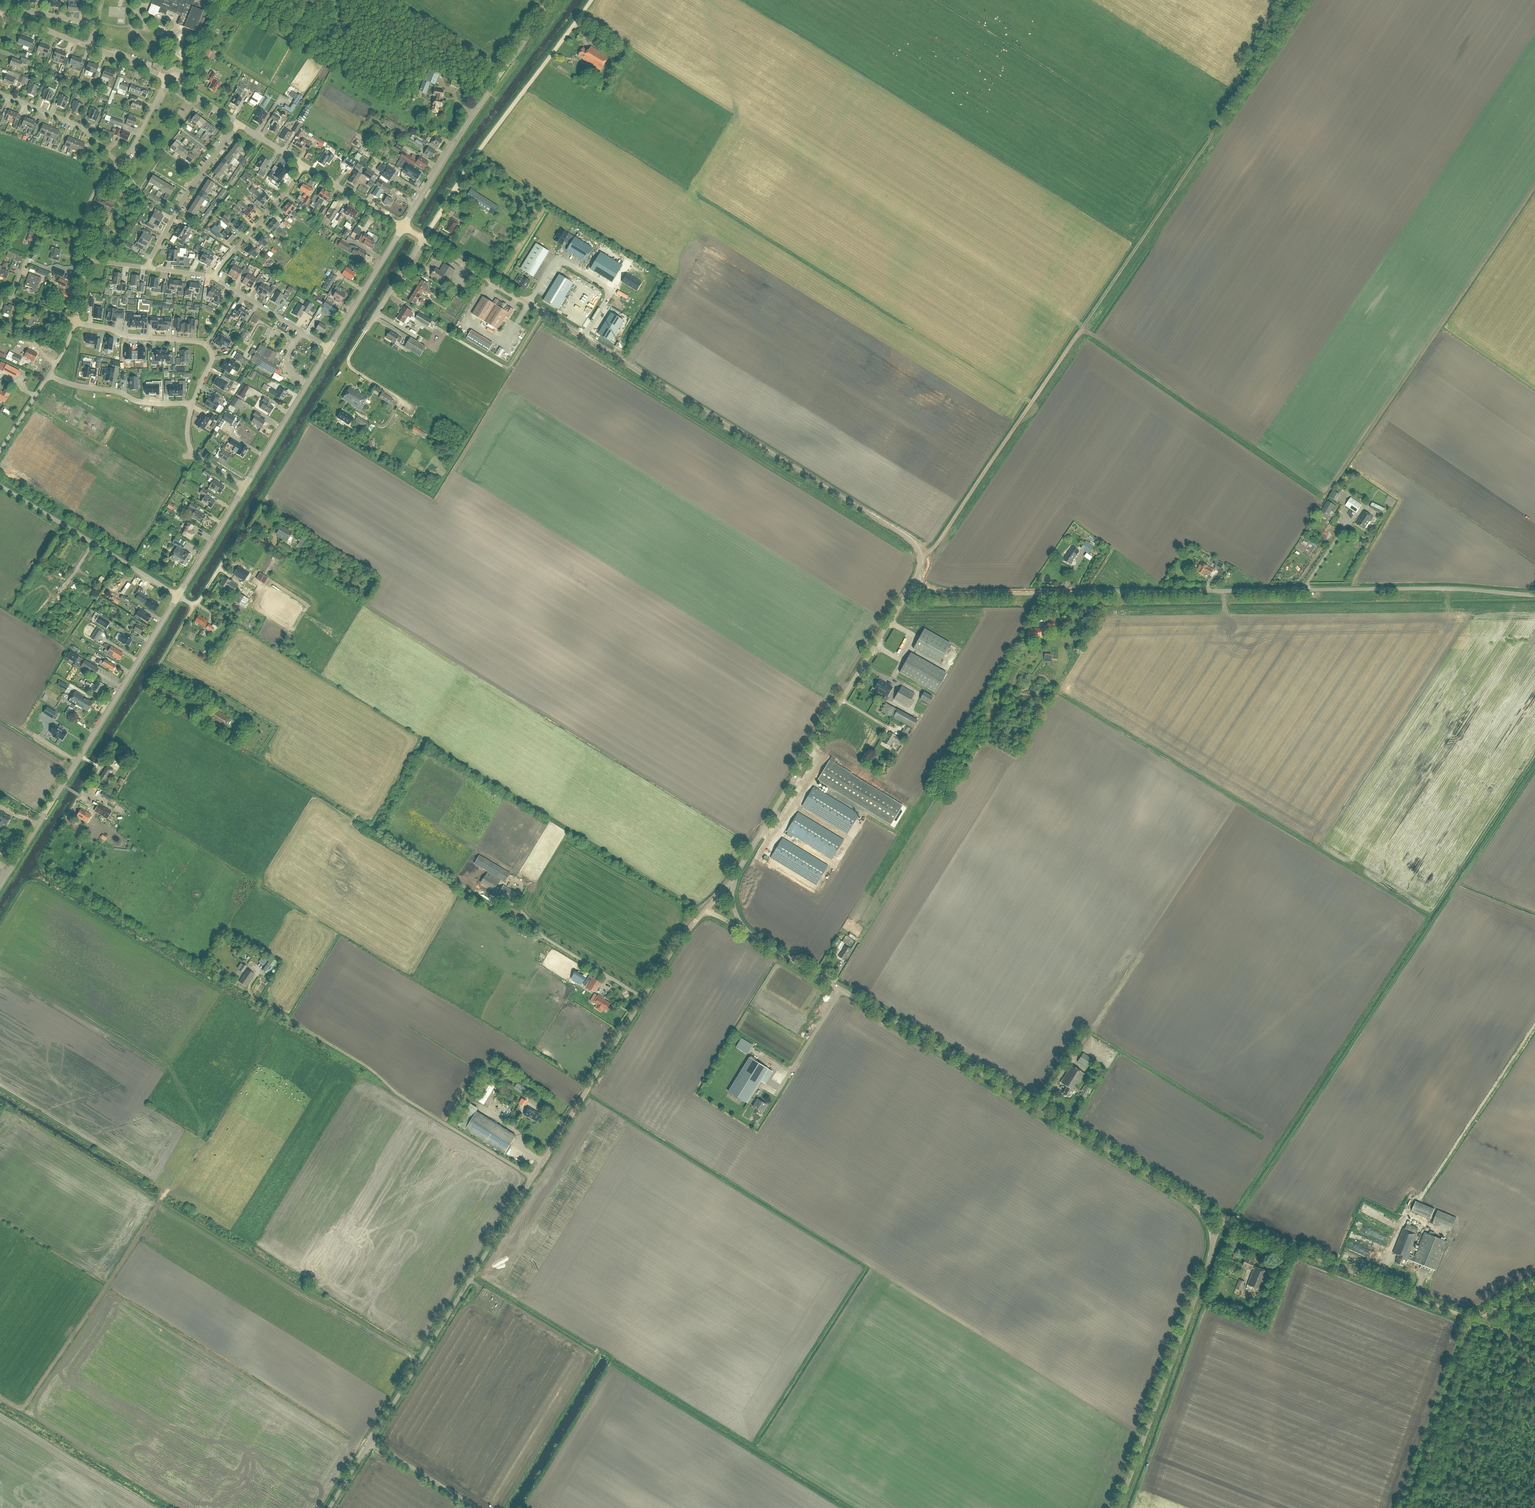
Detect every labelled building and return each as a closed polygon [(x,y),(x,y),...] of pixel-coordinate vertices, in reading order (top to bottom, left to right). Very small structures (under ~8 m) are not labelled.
[(147,13),(154,16),(155,14),(159,15),(159,13),(166,16),(168,11),(181,16),(178,25),(200,34),(206,19),(202,17),(204,12),(193,7),(196,0),(153,0),(151,4),(147,13)] [(26,39),(21,37),(18,44),(29,48),(28,50),(32,52),(35,45),(32,44),(34,41),(26,38),(26,39)] [(49,58),(51,52),(48,51),(50,47),(40,44),(37,51),(44,54),(43,56),(49,58)] [(609,58),(591,46),(588,51),(584,48),(579,56),(583,59),(587,62),(601,71),(609,58)] [(65,65),(67,58),(65,57),(66,53),(56,50),(53,60),(57,61),(58,59),(61,60),(60,63),(65,65)] [(79,59),(72,57),(70,64),(73,66),(72,69),(80,72),(82,66),(80,65),(82,59),(79,58),(79,59)] [(30,61),(27,60),(22,58),(20,61),(13,58),(10,66),(20,70),(22,64),(28,66),(30,61)] [(95,66),(89,64),(85,74),(88,75),(89,72),(94,73),(92,78),(97,79),(99,73),(96,72),(99,66),(95,65),(95,66)] [(111,71),(105,69),(102,77),(109,79),(106,87),(112,89),(115,80),(112,79),(115,72),(112,70),(111,71)] [(430,69),(425,81),(435,85),(440,74),(430,69)] [(219,87),(221,83),(214,79),(216,75),(211,72),(206,80),(212,83),(209,88),(215,92),(218,86),(219,87)] [(6,75),(4,82),(13,85),(15,81),(24,84),(26,79),(13,74),(12,77),(8,76),(6,75)] [(605,85),(610,77),(607,74),(602,82),(605,85)] [(118,78),(114,88),(119,90),(119,89),(126,92),(129,85),(122,83),(123,80),(118,78)] [(422,87),(428,90),(430,87),(431,84),(425,82),(424,84),(422,87)] [(36,97),(39,87),(33,85),(34,84),(30,83),(28,88),(31,89),(29,94),(36,97)] [(146,98),(148,91),(132,85),(129,92),(146,98)] [(237,107),(242,99),(239,98),(243,92),(238,88),(233,95),(236,96),(231,103),(237,107)] [(50,103),(54,94),(47,91),(48,90),(45,89),(42,94),(45,95),(43,100),(50,103)] [(441,106),(442,99),(441,99),(441,97),(442,97),(443,91),(435,89),(434,95),(435,96),(437,96),(437,98),(435,98),(434,102),(433,101),(431,111),(437,112),(439,106),(441,106)] [(113,101),(115,94),(112,92),(107,105),(110,106),(113,101)] [(291,102),(295,105),(301,95),(297,93),(291,102)] [(65,109),(69,100),(62,97),(62,96),(60,95),(57,101),(60,102),(58,106),(65,109)] [(140,111),(143,104),(135,102),(137,98),(131,96),(129,101),(133,102),(131,108),(135,110),(135,109),(140,111)] [(255,106),(258,101),(252,98),(249,103),(255,106)] [(260,105),(264,107),(269,100),(265,98),(260,105)] [(80,115),(84,106),(77,103),(78,102),(75,101),(72,107),(75,108),(73,112),(80,115)] [(265,110),(269,113),(275,105),(270,101),(265,110)] [(96,122),(100,113),(94,110),(94,109),(91,108),(89,114),(91,115),(89,119),(96,122)] [(266,113),(259,109),(255,115),(257,116),(254,121),(259,124),(266,113)] [(9,123),(14,112),(9,110),(6,117),(3,116),(0,123),(3,124),(5,121),(9,123)] [(14,112),(9,123),(14,125),(13,128),(16,129),(20,119),(17,118),(19,114),(14,112)] [(302,112),(297,123),(302,125),(303,124),(308,115),(302,112)] [(195,127),(196,125),(201,118),(196,115),(195,115),(193,113),(187,121),(195,127)] [(127,121),(125,125),(130,127),(131,125),(134,126),(137,120),(133,119),(134,116),(130,114),(129,117),(128,117),(127,117),(126,117),(125,119),(126,120),(127,121)] [(275,134),(279,127),(276,125),(280,118),(273,114),(271,118),(274,120),(270,125),(272,127),(270,131),(275,134)] [(106,116),(105,120),(110,122),(121,126),(123,122),(112,118),(111,118),(106,116)] [(27,128),(31,119),(25,117),(23,122),(21,121),(18,128),(23,130),(24,127),(27,128)] [(201,128),(206,122),(201,118),(196,125),(201,128)] [(31,119),(27,128),(30,130),(29,132),(33,134),(36,128),(33,127),(36,122),(31,119)] [(206,132),(211,126),(206,122),(201,128),(206,132)] [(301,126),(297,124),(292,132),(296,134),(301,126)] [(45,136),(49,127),(43,125),(40,133),(39,133),(36,138),(39,139),(41,135),(45,136)] [(211,126),(206,132),(203,136),(206,138),(209,134),(211,136),(213,134),(214,135),(217,132),(215,130),(216,130),(211,126)] [(50,139),(54,129),(49,127),(45,136),(49,138),(47,142),(49,143),(51,139),(50,139)] [(50,139),(51,139),(54,140),(53,145),(55,146),(57,141),(56,140),(60,131),(54,129),(50,139)] [(103,129),(101,134),(112,139),(114,135),(114,134),(108,131),(103,129)] [(114,134),(114,135),(119,137),(119,136),(120,137),(127,141),(130,134),(123,131),(122,130),(121,131),(117,129),(114,134)] [(287,143),(293,134),(285,129),(279,138),(287,143)] [(300,130),(296,137),(299,139),(302,135),(306,137),(308,135),(308,134),(304,131),(303,132),(300,130)] [(70,149),(74,139),(69,137),(65,146),(64,146),(62,151),(64,152),(66,147),(69,148),(70,149)] [(425,141),(421,139),(418,137),(415,142),(422,146),(424,143),(425,141)] [(438,149),(442,141),(435,137),(430,145),(438,149)] [(76,151),(80,142),(74,139),(70,149),(69,148),(67,155),(69,156),(71,150),(76,151)] [(302,142),(298,139),(294,146),(301,150),(303,147),(308,150),(312,145),(304,139),(302,142)] [(369,149),(374,142),(368,139),(364,145),(369,149)] [(180,146),(182,143),(177,140),(172,146),(172,145),(171,146),(171,147),(170,148),(175,152),(180,146)] [(80,142),(76,151),(80,153),(78,158),(81,159),(83,154),(85,155),(86,151),(83,149),(85,144),(80,142)] [(185,150),(187,147),(182,144),(182,143),(180,146),(175,152),(180,156),(185,150)] [(232,149),(239,154),(243,149),(236,144),(232,149)] [(180,156),(185,160),(190,153),(185,150),(187,148),(187,147),(185,150),(180,156)] [(431,159),(436,152),(428,148),(424,155),(431,159)] [(235,159),(239,154),(232,149),(228,154),(235,159)] [(324,154),(318,162),(324,166),(326,162),(329,164),(334,156),(331,154),(329,153),(328,153),(326,151),(324,154)] [(411,158),(403,152),(400,157),(423,171),(428,163),(420,157),(418,159),(413,155),(411,158)] [(190,153),(185,160),(190,163),(195,157),(190,153)] [(359,162),(363,157),(358,153),(354,159),(359,162)] [(231,164),(235,159),(228,154),(224,159),(231,164)] [(263,178),(267,172),(264,170),(269,162),(262,157),(256,167),(260,170),(258,174),(263,178)] [(346,157),(343,162),(353,169),(356,163),(346,157)] [(403,160),(400,158),(396,165),(399,167),(398,167),(403,170),(401,172),(406,175),(407,173),(417,179),(421,173),(415,169),(416,168),(403,160)] [(233,165),(231,164),(224,159),(221,163),(227,168),(229,170),(233,165)] [(223,173),(227,168),(221,163),(217,168),(223,173)] [(383,166),(381,164),(376,170),(381,173),(380,175),(389,181),(396,171),(387,165),(385,164),(383,166)] [(284,176),(287,172),(286,172),(280,167),(275,173),(272,171),(268,177),(273,181),(275,178),(280,181),(281,180),(282,181),(285,177),(284,176)] [(219,178),(223,173),(217,168),(213,173),(215,175),(213,178),(218,182),(220,179),(219,178)] [(374,183),(378,177),(366,170),(363,176),(374,183)] [(355,186),(361,175),(355,171),(348,182),(355,186)] [(154,186),(158,179),(153,176),(149,183),(154,186)] [(377,188),(382,191),(383,190),(389,194),(393,187),(380,178),(375,185),(378,187),(377,188)] [(159,189),(164,182),(158,179),(154,186),(159,189)] [(205,185),(212,190),(215,184),(208,180),(205,185)] [(159,189),(158,191),(163,195),(165,192),(169,185),(164,182),(159,189)] [(306,186),(303,184),(299,189),(306,193),(305,195),(308,197),(313,190),(306,185),(306,186)] [(169,185),(165,192),(166,194),(163,198),(167,201),(170,196),(174,189),(169,185)] [(208,195),(212,190),(205,185),(202,191),(208,195)] [(377,199),(382,191),(377,188),(372,195),(377,199)] [(493,215),(499,207),(471,189),(466,198),(493,215)] [(319,204),(326,192),(322,190),(318,197),(320,198),(317,203),(319,204)] [(206,198),(208,195),(202,191),(198,196),(209,203),(211,201),(206,198)] [(256,193),(266,202),(269,199),(263,193),(262,195),(257,191),(256,193)] [(410,199),(411,197),(416,197),(416,191),(411,191),(411,196),(407,196),(407,199),(410,199)] [(331,195),(326,192),(319,204),(321,206),(324,201),(326,202),(331,195)] [(262,206),(266,202),(256,193),(255,193),(254,195),(258,199),(257,201),(262,206)] [(305,200),(301,198),(302,197),(300,195),(297,199),(307,206),(311,200),(306,197),(305,200)] [(387,197),(384,195),(382,199),(384,201),(383,203),(383,204),(386,206),(386,205),(390,207),(393,201),(387,197)] [(209,203),(198,196),(195,201),(202,205),(205,200),(209,203)] [(108,203),(98,198),(95,205),(106,210),(105,211),(110,213),(114,204),(109,202),(108,203)] [(198,211),(202,205),(195,201),(192,206),(198,211)] [(289,203),(286,207),(296,216),(298,214),(294,210),(295,208),(289,203)] [(245,208),(253,216),(257,212),(251,207),(249,209),(245,205),(243,207),(244,208),(245,209),(245,208)] [(195,216),(198,211),(192,206),(188,212),(195,216)] [(343,213),(347,216),(347,215),(354,219),(357,213),(354,212),(355,210),(348,206),(343,213)] [(296,216),(286,207),(282,211),(288,216),(290,214),(295,218),(296,216)] [(152,217),(161,222),(164,216),(161,215),(163,212),(155,208),(154,211),(155,212),(152,217)] [(250,219),(253,216),(245,208),(245,209),(244,208),(242,210),(245,213),(244,214),(250,219)] [(332,220),(337,212),(330,208),(327,213),(330,214),(328,218),(332,220)] [(339,223),(344,216),(340,214),(335,221),(339,223)] [(106,224),(109,218),(104,215),(101,221),(106,224)] [(158,228),(161,222),(152,217),(149,222),(148,222),(146,225),(153,229),(155,226),(158,228)] [(453,234),(459,223),(452,219),(445,229),(453,234)] [(238,223),(235,220),(231,224),(235,227),(234,228),(239,232),(244,226),(240,222),(238,223)] [(274,220),(271,223),(282,233),(283,231),(279,227),(280,225),(274,220)] [(345,221),(342,225),(349,229),(351,224),(345,221)] [(282,233),(271,223),(268,227),(274,232),(275,231),(280,235),(282,233)] [(177,231),(187,237),(188,238),(190,235),(189,235),(192,230),(185,226),(184,229),(180,226),(177,231)] [(228,227),(221,235),(225,238),(224,239),(229,243),(234,237),(230,234),(232,231),(228,227)] [(217,238),(220,235),(213,228),(210,232),(217,238)] [(141,238),(150,243),(153,237),(150,235),(151,233),(144,229),(142,232),(143,233),(141,238)] [(555,239),(554,240),(561,244),(562,245),(564,242),(565,238),(568,234),(565,233),(565,231),(563,230),(562,230),(560,230),(557,236),(556,236),(554,238),(555,239)] [(36,237),(33,235),(34,233),(30,231),(26,240),(34,243),(36,237)] [(175,241),(182,246),(185,241),(187,237),(177,231),(173,236),(177,238),(175,241)] [(584,261),(593,248),(575,237),(568,233),(568,234),(565,238),(564,242),(570,246),(567,250),(584,261)] [(363,236),(359,234),(358,236),(356,240),(360,242),(361,240),(364,242),(363,244),(370,249),(374,243),(370,241),(372,238),(365,234),(363,236)] [(264,247),(267,244),(263,240),(265,239),(260,235),(255,241),(260,245),(261,244),(264,247)] [(146,248),(150,243),(141,238),(138,243),(137,242),(135,246),(142,250),(144,247),(146,248)] [(347,252),(350,247),(338,239),(334,245),(347,252)] [(131,250),(133,245),(127,242),(124,247),(131,250)] [(534,277),(550,252),(536,244),(521,269),(534,277)] [(257,255),(254,251),(255,250),(250,246),(245,252),(250,256),(251,255),(255,258),(257,255)] [(59,261),(60,258),(59,257),(61,250),(52,247),(51,252),(52,252),(50,259),(59,261)] [(169,256),(177,257),(178,253),(180,253),(180,248),(174,247),(174,250),(169,250),(169,256)] [(363,260),(367,254),(356,247),(351,253),(355,256),(356,255),(363,260)] [(199,261),(204,264),(210,253),(203,248),(199,256),(201,257),(199,261)] [(31,258),(34,261),(40,254),(36,251),(31,258)] [(211,252),(210,253),(204,264),(209,267),(212,263),(215,265),(218,257),(213,255),(213,254),(211,252)] [(601,252),(591,269),(612,283),(623,266),(601,252)] [(177,260),(177,257),(169,256),(168,262),(172,262),(172,266),(179,267),(180,261),(177,260)] [(232,278),(238,268),(233,266),(235,263),(232,261),(229,267),(231,268),(227,275),(232,278)] [(456,271),(444,264),(440,271),(436,268),(431,276),(443,283),(446,278),(450,280),(456,271)] [(6,279),(8,272),(5,271),(7,267),(6,267),(2,266),(2,267),(0,266),(0,277),(6,279)] [(38,268),(36,273),(46,277),(48,272),(38,268)] [(243,275),(246,270),(244,268),(242,271),(238,268),(232,278),(236,280),(240,274),(243,275)] [(351,281),(355,273),(346,268),(342,275),(351,281)] [(245,286),(251,277),(247,274),(249,271),(246,270),(243,275),(245,277),(241,284),(245,286)] [(114,273),(112,285),(118,285),(118,291),(125,292),(126,284),(121,283),(122,274),(114,273)] [(251,277),(245,286),(250,289),(254,282),(257,284),(260,278),(262,276),(259,274),(256,279),(251,277)] [(328,292),(337,277),(331,274),(322,288),(328,292)] [(559,274),(543,300),(558,309),(574,283),(559,274)] [(637,291),(641,283),(627,274),(622,282),(637,291)] [(143,293),(144,284),(139,283),(140,276),(132,275),(130,286),(138,287),(137,292),(143,293)] [(27,278),(24,285),(32,288),(31,290),(35,292),(41,278),(34,276),(33,280),(27,278)] [(525,290),(531,281),(524,277),(523,278),(519,276),(516,281),(520,284),(518,286),(525,290)] [(66,288),(69,283),(58,278),(56,283),(66,288)] [(161,287),(158,286),(159,279),(151,278),(149,288),(153,288),(153,292),(164,293),(165,285),(161,284),(161,287)] [(256,293),(260,295),(266,286),(263,285),(265,282),(260,279),(256,285),(259,286),(256,292),(257,292),(256,293)] [(175,291),(176,281),(170,280),(169,285),(166,285),(165,294),(171,295),(172,291),(175,291)] [(419,286),(431,293),(432,292),(428,289),(429,288),(427,287),(428,284),(422,280),(419,286)] [(176,281),(175,291),(178,291),(177,295),(183,296),(184,287),(181,287),(182,282),(176,281)] [(191,294),(193,294),(195,284),(190,283),(189,290),(185,290),(184,297),(190,297),(191,294)] [(195,284),(193,294),(196,295),(196,297),(198,298),(198,299),(201,300),(203,287),(200,286),(200,284),(195,284)] [(267,284),(266,286),(260,295),(264,298),(264,297),(265,298),(267,294),(270,296),(271,294),(275,288),(267,284)] [(430,295),(431,293),(419,286),(416,291),(422,294),(423,292),(425,293),(426,292),(430,295)] [(68,303),(72,296),(57,287),(53,294),(68,303)] [(211,300),(217,291),(212,288),(208,294),(206,293),(207,288),(204,288),(203,297),(207,300),(209,298),(211,300)] [(337,290),(333,297),(336,299),(335,300),(335,302),(338,303),(339,303),(340,301),(341,302),(343,299),(344,299),(345,299),(346,297),(346,296),(345,295),(346,295),(337,290)] [(217,291),(211,300),(214,301),(212,303),(218,307),(222,300),(218,298),(221,294),(217,291)] [(416,291),(413,296),(419,300),(422,294),(416,291)] [(285,301),(290,294),(286,292),(284,297),(278,293),(272,302),(278,306),(282,299),(285,301)] [(419,300),(413,296),(410,301),(415,305),(419,300)] [(493,329),(494,328),(497,330),(506,317),(508,319),(514,310),(506,305),(503,303),(503,304),(496,299),(493,303),(483,296),(472,314),(490,326),(489,327),(493,329)] [(329,310),(331,307),(333,305),(326,301),(323,306),(324,307),(329,310)] [(307,315),(312,306),(307,303),(304,308),(299,305),(293,315),(300,319),(304,313),(307,315)] [(1,312),(9,315),(13,306),(8,304),(7,307),(4,305),(1,312)] [(240,318),(245,310),(241,307),(238,311),(236,309),(231,317),(235,319),(236,317),(237,318),(238,317),(240,318)] [(411,318),(413,314),(411,313),(412,311),(405,307),(397,319),(404,323),(408,316),(411,318)] [(100,320),(102,309),(94,308),(93,312),(94,312),(93,319),(100,320)] [(123,319),(124,312),(117,311),(117,310),(109,309),(107,321),(116,322),(117,317),(119,318),(123,319)] [(245,310),(240,318),(243,320),(241,322),(244,323),(240,329),(243,331),(248,324),(245,323),(250,313),(245,310)] [(428,326),(432,320),(419,312),(415,318),(428,326)] [(136,328),(137,315),(134,314),(134,313),(127,313),(126,322),(129,322),(129,328),(131,328),(131,329),(135,329),(135,328),(136,328)] [(624,320),(611,313),(598,334),(611,342),(624,320)] [(137,315),(136,328),(138,329),(141,330),(141,329),(144,329),(144,323),(147,324),(148,314),(140,314),(140,315),(137,315)] [(37,319),(38,316),(34,315),(33,317),(30,316),(27,323),(34,325),(37,319)] [(160,332),(161,319),(157,318),(150,318),(149,326),(153,326),(153,330),(156,330),(156,331),(160,332)] [(161,319),(160,332),(163,332),(163,331),(166,331),(166,327),(170,327),(171,319),(164,319),(161,319)] [(184,333),(184,324),(181,324),(181,319),(175,319),(174,328),(177,329),(177,333),(184,333)] [(184,324),(184,333),(190,334),(191,330),(194,330),(195,320),(188,320),(188,324),(184,324)] [(322,334),(326,328),(316,322),(314,326),(317,327),(315,330),(322,334)] [(493,343),(472,330),(466,339),(488,352),(493,343)] [(243,333),(238,341),(242,344),(247,335),(248,334),(244,331),(243,333)] [(399,343),(402,338),(391,331),(386,338),(395,344),(397,341),(399,343)] [(86,342),(86,343),(96,345),(95,350),(99,351),(100,344),(97,343),(98,337),(91,336),(91,335),(87,335),(86,339),(85,342),(86,342)] [(227,348),(231,342),(226,339),(219,335),(213,344),(220,348),(222,345),(227,348)] [(515,349),(518,338),(511,336),(509,342),(507,341),(506,345),(515,349)] [(420,356),(426,347),(410,337),(405,346),(420,356)] [(111,350),(113,339),(106,338),(104,349),(108,350),(111,350)] [(267,350),(259,345),(255,352),(251,349),(248,355),(252,357),(250,361),(273,375),(277,368),(275,367),(278,363),(277,361),(273,359),(276,354),(267,349),(267,350)] [(125,359),(135,360),(135,352),(131,352),(131,348),(125,348),(125,350),(124,350),(124,357),(125,357),(125,359)] [(138,352),(135,352),(135,360),(144,360),(144,357),(145,357),(145,350),(144,350),(144,348),(138,348),(138,352)] [(504,350),(500,348),(496,354),(500,357),(504,350)] [(33,361),(37,354),(27,349),(24,357),(33,361)] [(152,358),(152,365),(159,365),(159,362),(163,362),(163,351),(162,351),(162,350),(158,350),(158,351),(156,351),(156,353),(156,358),(152,358)] [(163,351),(163,362),(167,362),(167,365),(174,365),(174,358),(170,358),(170,353),(170,351),(167,351),(167,350),(164,350),(164,351),(163,351)] [(189,363),(189,351),(181,351),(181,356),(181,359),(177,359),(177,366),(181,366),(181,363),(189,363)] [(19,363),(22,358),(15,354),(12,359),(10,358),(8,361),(16,365),(18,362),(19,363)] [(242,357),(239,362),(246,366),(248,361),(242,357)] [(241,367),(230,360),(228,363),(225,361),(221,368),(230,374),(232,369),(238,373),(241,367)] [(92,376),(96,376),(97,370),(92,369),(92,364),(87,363),(86,363),(84,363),(83,367),(85,368),(84,377),(90,378),(91,375),(93,375),(92,376)] [(20,371),(6,364),(2,372),(16,379),(20,371)] [(105,381),(112,382),(114,369),(106,368),(106,369),(102,368),(101,375),(105,376),(105,381)] [(130,382),(129,382),(129,384),(130,384),(130,390),(138,390),(138,377),(130,377),(130,382)] [(214,383),(213,384),(216,387),(223,391),(223,390),(227,393),(230,388),(234,383),(227,379),(225,382),(223,381),(222,381),(217,378),(216,380),(215,380),(214,382),(214,383)] [(175,396),(175,384),(172,384),(172,381),(166,381),(166,389),(169,389),(169,396),(175,396)] [(175,384),(175,396),(182,396),(182,395),(182,389),(183,389),(184,389),(185,389),(186,389),(186,381),(179,381),(180,384),(175,384)] [(243,385),(237,396),(243,399),(249,389),(243,385)] [(265,391),(269,393),(282,401),(287,392),(281,388),(278,392),(268,386),(265,391)] [(353,391),(349,388),(343,399),(347,402),(361,411),(365,404),(366,405),(367,403),(365,402),(367,398),(354,390),(353,391)] [(0,391),(0,401),(4,403),(10,393),(5,389),(2,393),(0,391)] [(258,398),(261,393),(255,390),(252,395),(258,398)] [(390,405),(393,399),(382,393),(379,398),(390,405)] [(216,403),(219,398),(213,395),(210,400),(208,399),(204,405),(208,407),(207,408),(211,410),(212,409),(215,411),(218,405),(216,403)] [(237,410),(242,402),(234,397),(227,410),(234,414),(237,410)] [(269,414),(273,407),(268,404),(269,402),(263,398),(261,402),(263,403),(260,408),(269,414)] [(232,425),(236,417),(227,412),(223,420),(232,425)] [(261,428),(265,421),(259,418),(260,415),(255,412),(252,416),(254,418),(251,422),(261,428)] [(343,412),(339,418),(349,424),(353,418),(343,412)] [(212,422),(215,418),(209,414),(206,418),(201,415),(195,426),(199,428),(198,429),(199,430),(200,431),(201,431),(202,430),(203,430),(209,420),(212,422)] [(368,423),(358,417),(355,421),(365,428),(368,423)] [(425,439),(428,435),(415,426),(412,431),(425,439)] [(231,440),(229,443),(235,447),(233,452),(242,458),(248,449),(242,444),(241,446),(231,440)] [(202,449),(200,453),(206,456),(217,463),(219,459),(202,449)] [(226,462),(230,456),(222,451),(218,457),(226,462)] [(220,494),(224,488),(216,483),(217,482),(213,480),(209,488),(220,494)] [(1361,489),(1373,495),(1375,492),(1363,486),(1361,489)] [(210,509),(214,502),(205,496),(207,493),(202,490),(199,494),(204,497),(201,503),(210,509)] [(1328,500),(1335,504),(1341,495),(1334,491),(1328,500)] [(1346,505),(1356,513),(1361,505),(1351,498),(1346,505)] [(1335,504),(1328,500),(1319,514),(1326,519),(1331,511),(1334,512),(1337,507),(1335,505),(1335,504)] [(1385,508),(1372,502),(1370,507),(1383,513),(1385,508)] [(200,524),(205,516),(196,510),(197,508),(191,504),(188,508),(194,512),(191,517),(200,524)] [(1373,517),(1363,511),(1359,518),(1360,519),(1356,524),(1364,529),(1369,521),(1370,521),(1373,517)] [(190,540),(195,533),(191,531),(193,527),(187,523),(183,530),(185,531),(182,535),(190,540)] [(287,541),(290,543),(293,538),(290,536),(293,532),(288,529),(288,530),(284,527),(284,528),(281,526),(276,534),(278,535),(277,536),(286,542),(287,541)] [(185,566),(192,555),(182,549),(186,543),(176,536),(172,543),(177,546),(170,559),(175,562),(176,561),(185,566)] [(1093,546),(1085,541),(1080,548),(1088,554),(1093,546)] [(294,556),(297,553),(281,542),(278,546),(294,556)] [(1079,551),(1072,546),(1066,555),(1066,556),(1064,560),(1070,564),(1075,557),(1079,551)] [(1224,564),(1218,561),(1216,566),(1218,567),(1218,568),(1221,570),(1224,564)] [(1208,566),(1204,564),(1202,566),(1200,565),(1197,571),(1203,575),(1204,572),(1211,576),(1214,570),(1208,566)] [(238,567),(234,574),(244,581),(249,573),(238,567)] [(233,593),(237,585),(225,577),(220,585),(233,593)] [(139,593),(134,601),(139,603),(140,601),(145,605),(154,611),(159,604),(152,600),(149,599),(149,598),(139,593)] [(122,595),(120,598),(137,609),(138,606),(131,601),(122,595)] [(113,597),(111,601),(118,606),(121,602),(113,597)] [(135,615),(139,617),(148,623),(151,617),(142,611),(142,612),(139,610),(135,615)] [(195,621),(214,633),(216,629),(207,623),(208,621),(199,616),(195,621)] [(1058,617),(1047,616),(1046,627),(1057,628),(1058,617)] [(103,618),(102,618),(101,617),(98,623),(108,629),(111,623),(103,618)] [(137,624),(135,623),(136,622),(132,620),(130,625),(135,628),(133,630),(140,635),(143,629),(139,627),(140,625),(137,623),(137,624)] [(1032,637),(1041,637),(1041,629),(1037,628),(1037,629),(1036,629),(1029,628),(1028,635),(1032,635),(1032,637)] [(950,644),(924,629),(913,648),(939,663),(950,644)] [(94,633),(91,639),(96,641),(99,636),(94,633)] [(130,643),(132,640),(126,637),(122,635),(119,641),(122,643),(127,647),(128,646),(129,646),(130,644),(130,643)] [(119,660),(123,654),(107,644),(104,648),(109,650),(107,654),(112,657),(113,656),(119,660)] [(70,652),(67,658),(75,663),(74,665),(79,669),(80,668),(81,667),(94,675),(96,672),(97,670),(98,669),(72,652),(70,652)] [(104,660),(106,657),(99,652),(97,656),(104,660)] [(946,673),(911,653),(900,672),(935,693),(946,673)] [(115,666),(105,660),(103,662),(100,660),(98,664),(105,668),(106,667),(113,671),(115,666)] [(94,685),(85,680),(84,682),(81,680),(79,683),(89,689),(98,694),(103,686),(96,682),(94,685)] [(878,690),(877,693),(883,697),(885,694),(888,696),(893,687),(880,680),(875,689),(878,690)] [(66,691),(69,686),(60,681),(58,686),(66,691)] [(915,693),(902,685),(894,699),(907,707),(915,693)] [(72,697),(90,708),(93,704),(84,698),(84,696),(75,691),(72,697)] [(933,697),(924,692),(920,699),(929,704),(933,697)] [(88,712),(90,708),(72,697),(69,702),(78,708),(79,707),(88,712)] [(875,707),(876,707),(870,703),(865,710),(875,717),(880,710),(875,707)] [(918,720),(886,703),(881,711),(913,729),(918,720)] [(56,713),(47,707),(43,713),(52,719),(52,718),(56,713)] [(69,717),(74,709),(69,707),(65,714),(69,717)] [(224,728),(230,718),(213,709),(208,718),(224,728)] [(63,727),(61,726),(59,728),(59,727),(55,725),(54,726),(50,731),(51,731),(50,732),(54,735),(53,736),(57,739),(58,737),(62,740),(63,739),(66,733),(67,732),(63,730),(62,729),(63,727)] [(910,729),(905,726),(899,737),(889,732),(883,743),(890,747),(893,741),(901,745),(910,729)] [(836,760),(832,757),(826,766),(825,768),(822,773),(822,772),(821,775),(817,781),(835,792),(835,791),(891,825),(894,820),(896,821),(903,811),(900,810),(903,805),(851,774),(852,773),(835,762),(836,760)] [(106,781),(113,769),(108,766),(98,782),(103,785),(104,783),(106,781)] [(859,814),(814,787),(802,806),(848,833),(859,814)] [(87,823),(92,815),(81,809),(77,816),(87,823)] [(11,818),(0,811),(0,812),(0,827),(1,827),(4,824),(6,825),(11,818)] [(844,840),(798,813),(787,831),(832,859),(844,840)] [(103,817),(102,816),(99,820),(102,822),(107,825),(109,821),(106,819),(104,818),(103,817)] [(99,820),(95,818),(94,817),(92,819),(92,820),(97,823),(99,825),(100,824),(102,822),(99,820)] [(828,866),(783,838),(771,858),(816,885),(828,866)] [(505,882),(511,873),(480,855),(475,864),(488,872),(481,884),(494,892),(502,880),(505,882)] [(513,901),(517,894),(504,885),(499,892),(513,901)] [(849,926),(847,930),(857,935),(859,930),(849,926)] [(851,939),(846,936),(842,942),(838,939),(834,945),(840,949),(844,943),(848,945),(851,939)] [(851,949),(845,946),(839,956),(845,960),(851,949)] [(268,974),(276,961),(271,958),(263,970),(268,974)] [(245,986),(254,974),(247,969),(239,982),(245,986)] [(594,992),(601,982),(593,977),(592,978),(590,977),(584,986),(587,987),(586,988),(594,992)] [(606,1010),(610,1003),(604,1000),(605,999),(598,995),(594,1003),(606,1010)] [(728,1091),(747,1103),(769,1069),(749,1057),(728,1091)] [(1084,1073),(1071,1065),(1061,1082),(1067,1086),(1062,1093),(1068,1097),(1073,1090),(1074,1091),(1084,1073)] [(484,1104),(495,1086),(483,1079),(473,1098),(484,1104)] [(526,1088),(518,1082),(514,1087),(523,1093),(526,1088)] [(1090,1089),(1083,1085),(1080,1091),(1081,1091),(1080,1094),(1085,1097),(1090,1089)] [(767,1105),(758,1099),(753,1106),(762,1112),(767,1105)] [(476,1111),(479,1108),(471,1103),(459,1124),(474,1133),(506,1153),(516,1136),(476,1111)] [(537,1121),(541,1115),(528,1107),(524,1114),(528,1117),(529,1116),(537,1121)] [(515,1122),(521,1113),(517,1111),(512,1120),(515,1122)] [(518,1156),(521,1158),(524,1154),(513,1148),(510,1154),(517,1158),(518,1156)] [(1434,1208),(1415,1200),(1411,1211),(1430,1218),(1434,1208)] [(1364,1204),(1361,1210),(1368,1213),(1371,1207),(1364,1204)] [(1456,1217),(1438,1210),(1432,1223),(1451,1231),(1456,1217)] [(1446,1241),(1425,1232),(1415,1256),(1409,1254),(1418,1234),(1403,1228),(1393,1253),(1399,1255),(1396,1263),(1403,1266),(1406,1258),(1434,1270),(1446,1241)] [(1371,1246),(1369,1252),(1375,1254),(1379,1243),(1368,1239),(1366,1245),(1371,1246)] [(1251,1260),(1246,1258),(1243,1265),(1252,1268),(1254,1269),(1248,1284),(1262,1290),(1269,1272),(1255,1266),(1253,1265),(1255,1260),(1252,1259),(1251,1260)] [(1245,1281),(1239,1279),(1236,1288),(1242,1290),(1245,1284),(1244,1284),(1245,1281)] [(488,1308),(491,1302),(479,1296),(476,1301),(488,1308)]
